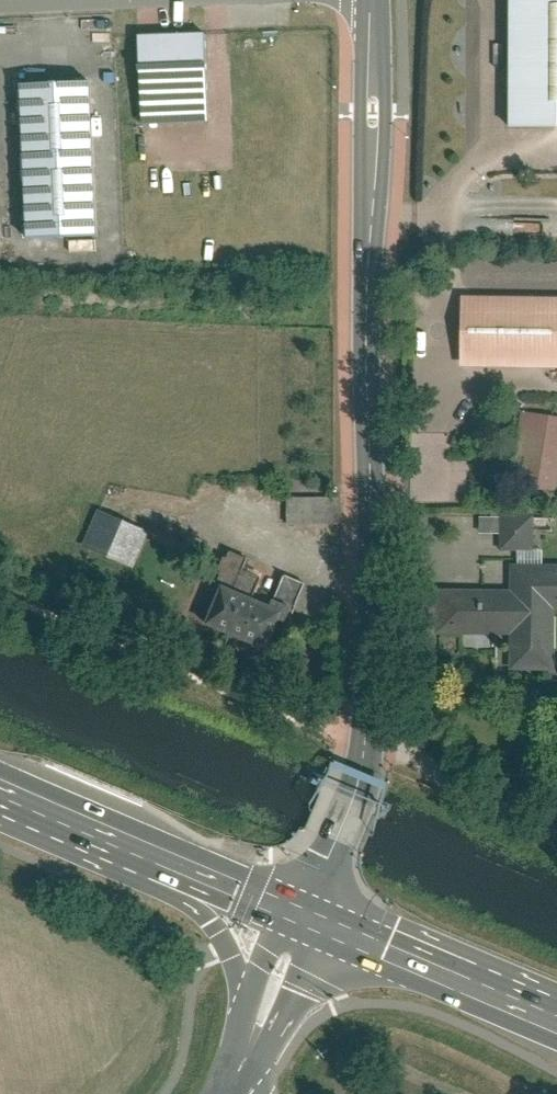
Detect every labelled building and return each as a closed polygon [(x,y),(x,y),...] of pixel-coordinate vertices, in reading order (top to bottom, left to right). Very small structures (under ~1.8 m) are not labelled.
[(508,125),(556,125),(556,0),(509,0),(508,125)] [(203,30),(135,33),(139,123),(207,121),(203,30)] [(87,77),(15,80),(23,238),(95,235),(87,77)] [(455,292),(453,364),(556,366),(556,294),(455,292)] [(519,409),(507,484),(555,492),(556,477),(556,416),(519,409)] [(341,523),(341,495),(284,496),(284,523),(341,523)] [(149,531),(96,508),(79,546),(133,568),(149,531)] [(532,513),(502,513),(502,547),(532,547),(532,513)] [(436,588),(436,637),(508,638),(507,675),(556,675),(556,611),(556,564),(509,563),(509,589),(436,588)] [(281,608),(218,583),(202,624),(265,649),(281,608)]
